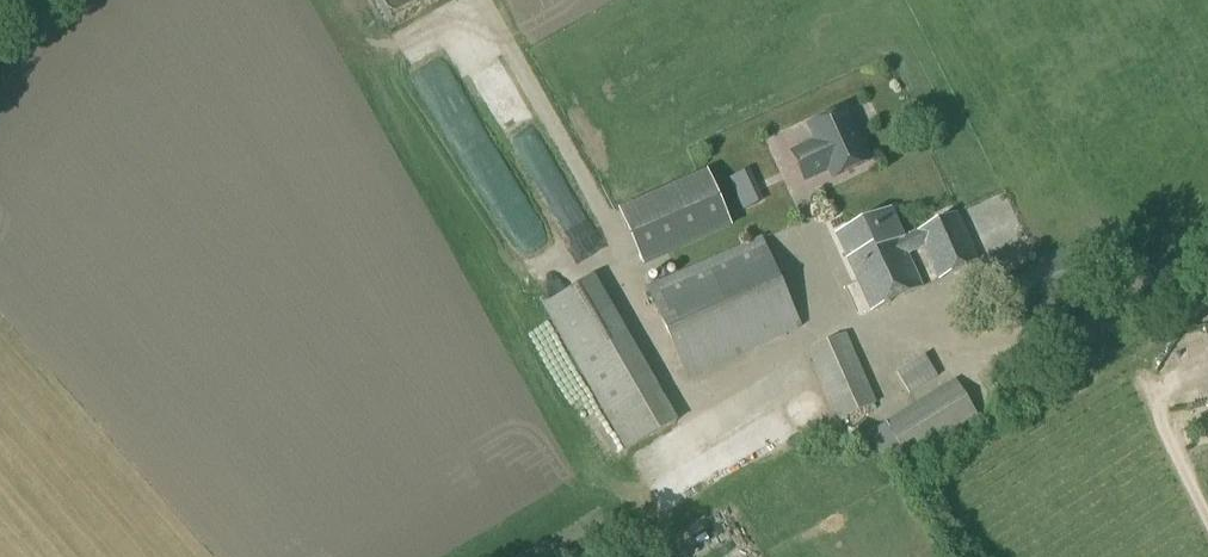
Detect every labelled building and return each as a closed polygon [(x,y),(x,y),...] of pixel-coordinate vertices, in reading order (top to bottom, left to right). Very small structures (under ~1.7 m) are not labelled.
[(830,181),(870,163),(846,109),(805,127),(812,142),(788,153),(803,185),(828,174),(830,181)] [(569,222),(590,209),(559,160),(538,174),(569,222)] [(642,268),(732,229),(707,170),(617,210),(642,268)] [(902,238),(890,211),(835,236),(848,263),(846,264),(869,314),(923,289),(908,256),(922,250),(937,282),(979,263),(956,214),(902,238)] [(685,380),(801,330),(761,238),(645,288),(685,380)] [(625,454),(678,422),(594,277),(541,308),(625,454)] [(837,421),(840,420),(876,404),(846,334),(807,351),(837,421)] [(922,359),(896,374),(908,396),(934,381),(922,359)] [(909,464),(979,421),(954,380),(884,423),(885,424),(866,436),(886,470),(893,465),(895,469),(908,461),(909,464)] [(770,455),(801,436),(791,418),(749,443),(755,454),(766,448),(770,455)] [(868,451),(861,439),(849,446),(856,458),(868,451)] [(722,485),(711,467),(679,487),(690,504),(722,485)]
